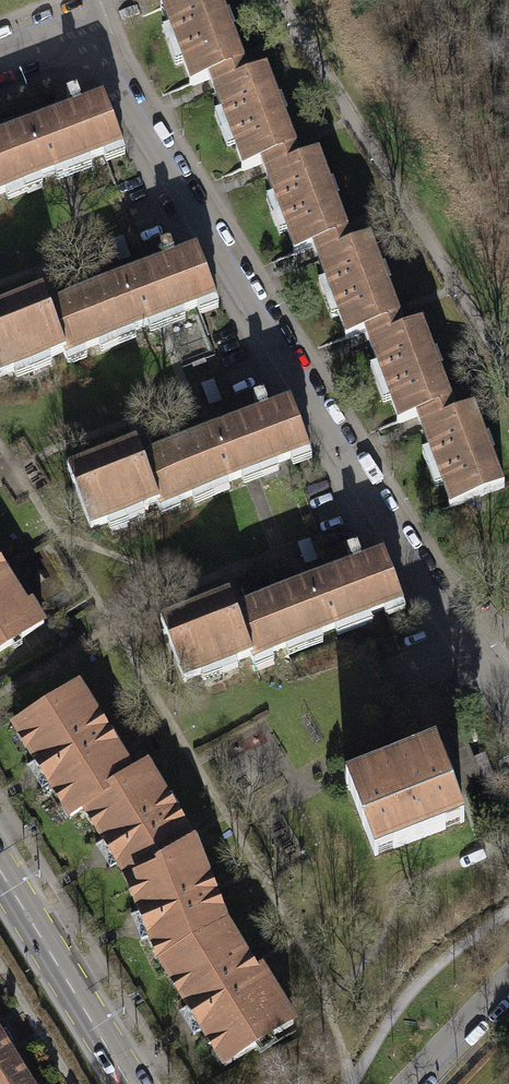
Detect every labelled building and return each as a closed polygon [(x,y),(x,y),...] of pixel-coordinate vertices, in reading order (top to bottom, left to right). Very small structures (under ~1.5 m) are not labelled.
[(204,77),(208,89),(243,76),(238,64),(226,32),(229,31),(223,15),(220,16),(214,0),(167,0),(156,4),(185,81),(183,82),(184,84),(186,83),(204,77)] [(239,169),(256,162),(261,175),(295,162),(291,149),(278,117),(281,116),(276,100),(273,101),(260,70),(243,76),(208,89),(238,166),(236,167),(237,169),(239,169)] [(76,91),(65,94),(68,105),(79,101),(76,91)] [(104,105),(0,145),(0,193),(55,172),(69,167),(120,147),(104,105)] [(291,254),(309,247),(314,260),(348,247),(343,234),(331,202),(334,201),(328,186),(325,187),(313,155),(295,162),(261,175),(290,251),(288,252),(289,255),(291,254)] [(113,282),(69,167),(55,172),(98,289),(113,282)] [(344,339),(362,332),(366,345),(401,332),(396,319),(384,287),(387,286),(381,271),(378,272),(366,240),(348,247),(314,260),(343,337),(341,337),(342,340),(344,339)] [(169,241),(158,244),(161,255),(172,251),(169,241)] [(197,257),(50,313),(42,293),(25,299),(28,305),(0,316),(0,375),(62,351),(64,357),(213,300),(197,257)] [(397,424),(414,418),(419,430),(454,417),(449,405),(437,373),(440,371),(434,356),(431,357),(419,325),(401,332),(366,345),(396,422),(394,422),(395,425),(397,424)] [(263,394),(251,397),(254,408),(266,404),(263,394)] [(307,450),(290,407),(144,464),(136,443),(119,449),(121,455),(89,468),(86,460),(67,467),(90,527),(156,502),(158,507),(242,475),(256,469),(307,450)] [(448,510),(450,510),(502,490),(489,458),(492,457),(487,441),(483,442),(471,411),(454,417),(419,430),(449,507),(447,508),(448,510)] [(301,584),(256,469),(242,475),(285,590),(301,584)] [(357,546),(346,549),(349,560),(360,556),(357,546)] [(401,603),(384,560),(238,616),(230,596),(213,602),(215,608),(183,620),(180,613),(161,620),(184,680),(250,654),(252,659),(401,603)] [(12,643),(8,636),(15,632),(18,638),(42,623),(30,604),(25,608),(3,571),(0,573),(0,650),(12,643)] [(78,806),(92,798),(133,775),(116,746),(109,750),(91,719),(97,715),(81,687),(25,719),(44,752),(34,757),(49,782),(61,776),(78,806)] [(462,820),(434,747),(345,781),(373,854),(462,820)] [(135,871),(138,878),(159,871),(158,863),(194,842),(184,828),(177,831),(158,801),(163,797),(145,768),(133,775),(92,798),(112,833),(105,838),(126,874),(135,871)] [(169,956),(174,967),(196,954),(202,964),(235,944),(224,926),(220,913),(214,914),(202,884),(207,883),(194,842),(158,863),(159,871),(138,878),(147,905),(138,910),(150,936),(159,932),(169,956)] [(246,962),(235,944),(202,964),(196,954),(174,967),(195,1000),(187,1005),(210,1042),(218,1037),(233,1060),(293,1023),(261,971),(251,978),(242,964),(246,962)] [(0,1040),(0,1064),(11,1057),(0,1040)] [(11,1057),(0,1064),(0,1083),(25,1083),(26,1083),(11,1057)]
